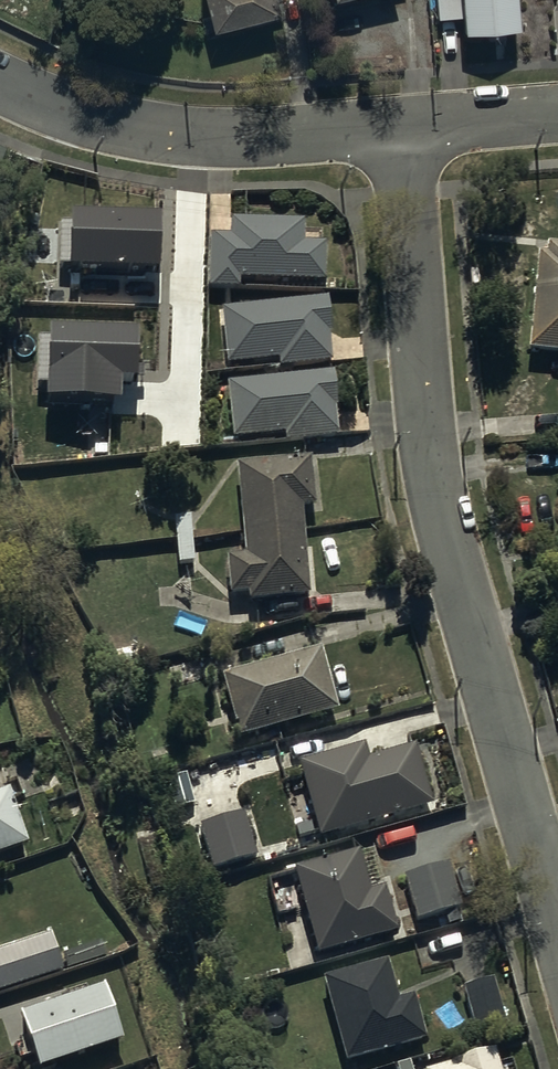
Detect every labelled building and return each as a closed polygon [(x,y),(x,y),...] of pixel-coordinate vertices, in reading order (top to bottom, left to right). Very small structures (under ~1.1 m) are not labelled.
[(212,34),(278,16),(274,0),(203,0),(212,34)] [(440,23),(464,20),(466,38),(523,33),(520,0),(438,0),(440,23)] [(161,210),(72,207),(70,268),(159,271),(161,210)] [(229,238),(210,238),(209,292),(238,292),(239,283),(325,284),(325,247),(305,247),(305,223),(230,222),(229,238)] [(547,250),(546,259),(537,258),(528,357),(557,360),(557,251),(547,250)] [(328,302),(222,313),(227,369),(280,364),(281,372),(332,367),(329,338),(332,337),(328,302)] [(136,326),(52,322),(49,393),(121,396),(122,376),(134,377),(136,326)] [(335,373),(226,384),(231,442),(287,437),(288,443),(339,438),(336,412),(338,412),(335,373)] [(311,462),(237,469),(244,557),(225,559),(228,596),(247,595),(248,604),(310,598),(303,512),(316,511),(311,462)] [(192,520),(174,522),(177,568),(195,567),(192,520)] [(320,655),(220,683),(237,744),(337,716),(320,655)] [(364,749),(299,767),(319,841),(434,811),(418,748),(367,761),(364,749)] [(27,851),(9,794),(0,797),(0,860),(27,851)] [(245,817),(200,831),(213,874),(258,860),(245,817)] [(329,961),(328,955),(396,934),(384,892),(369,897),(357,856),(294,875),(307,918),(288,924),(293,941),(282,944),(291,972),(329,961)] [(446,867),(403,881),(417,924),(460,910),(446,867)] [(61,976),(46,931),(0,946),(0,996),(61,976)] [(387,965),(322,984),(346,1068),(427,1045),(414,1000),(398,1004),(387,965)] [(105,980),(22,1009),(40,1063),(124,1034),(105,980)] [(493,984),(463,993),(476,1037),(506,1028),(493,984)] [(426,1067),(426,1068),(503,1068),(496,1046),(426,1067)]
